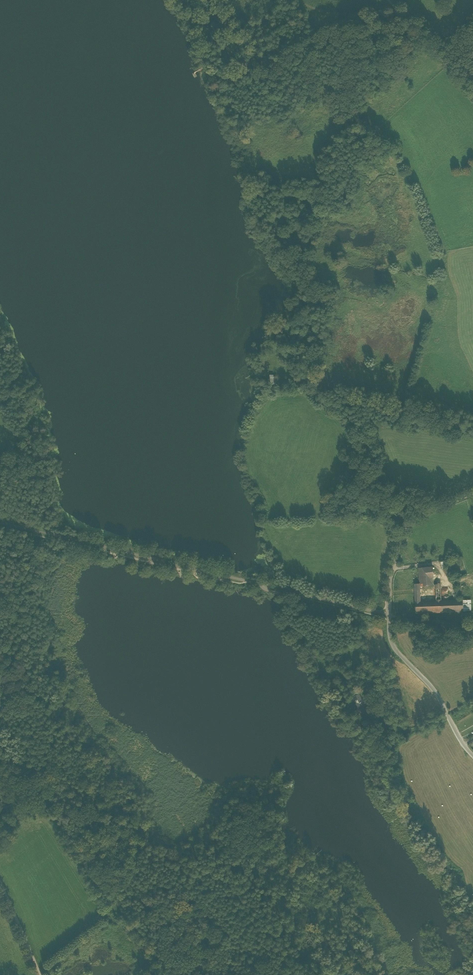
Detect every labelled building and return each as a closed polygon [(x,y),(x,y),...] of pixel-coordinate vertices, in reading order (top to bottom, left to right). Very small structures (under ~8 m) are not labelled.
[(420,583),(420,587),(434,585),(436,585),(441,584),(440,573),(434,574),(433,567),(418,568),(420,583)] [(453,601),(453,612),(463,612),(463,600),(453,601)] [(436,601),(421,602),(415,602),(416,613),(442,612),(441,601),(436,601)] [(453,601),(441,601),(442,612),(453,612),(453,601)] [(354,697),(359,708),(361,708),(359,703),(362,702),(359,695),(354,697)] [(361,708),(363,713),(369,710),(365,701),(362,702),(359,703),(361,708)]
